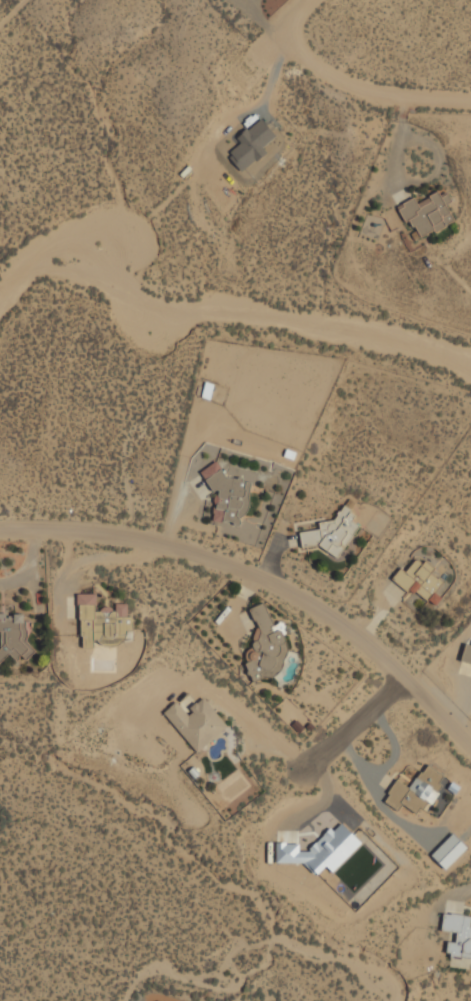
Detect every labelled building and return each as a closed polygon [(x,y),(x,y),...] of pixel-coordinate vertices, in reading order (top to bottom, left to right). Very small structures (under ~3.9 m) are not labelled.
[(242,172),(265,151),(262,148),(275,136),(259,119),(237,139),(241,143),(227,156),(242,172)] [(453,222),(438,193),(416,204),(413,198),(396,207),(404,224),(410,221),(419,239),(453,222)] [(389,231),(399,228),(393,210),(383,213),(389,231)] [(249,476),(206,472),(204,491),(215,492),(212,522),(244,526),(249,476)] [(335,561),(358,527),(350,521),(354,514),(342,506),(329,527),(322,522),(313,535),(306,530),(301,538),(335,561)] [(415,613),(425,599),(432,605),(450,581),(417,557),(406,573),(399,568),(390,581),(409,595),(402,603),(415,613)] [(95,594),(77,595),(80,648),(93,648),(93,644),(132,642),(130,604),(114,605),(114,608),(95,609),(95,594)] [(250,615),(255,648),(244,653),(246,672),(251,681),(265,679),(283,664),(283,624),(272,625),(262,604),(249,610),(250,615)] [(0,615),(0,644),(1,650),(0,650),(0,661),(29,657),(23,612),(0,615)] [(461,654),(470,663),(470,644),(461,654)] [(177,701),(163,713),(195,753),(227,727),(203,697),(186,712),(177,701)] [(409,789),(397,780),(382,802),(397,812),(402,805),(419,817),(446,778),(426,765),(409,789)] [(276,863),(307,863),(317,874),(325,866),(332,872),(360,843),(346,829),(329,829),(309,849),(310,849),(310,852),(298,852),(298,844),(276,843),(276,863)] [(430,855),(444,869),(466,848),(452,834),(430,855)] [(442,915),(441,933),(455,934),(454,943),(448,942),(447,967),(470,968),(470,961),(470,917),(442,915)]
